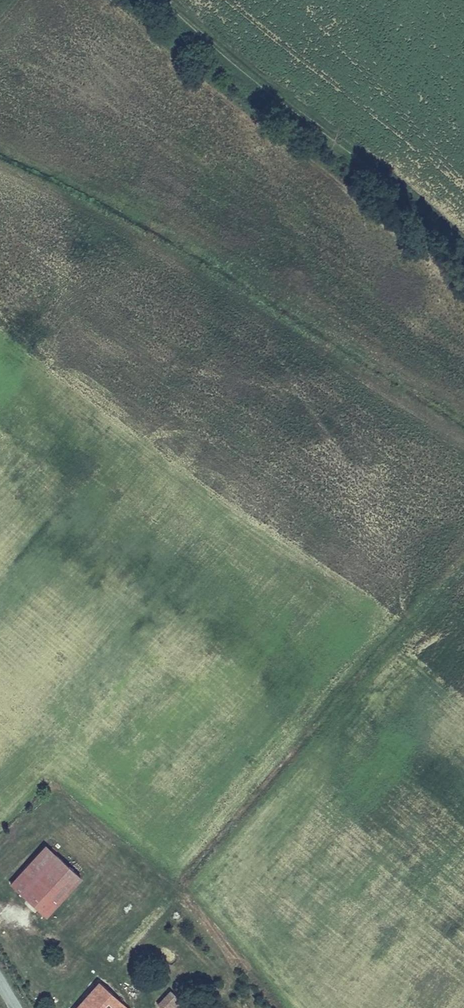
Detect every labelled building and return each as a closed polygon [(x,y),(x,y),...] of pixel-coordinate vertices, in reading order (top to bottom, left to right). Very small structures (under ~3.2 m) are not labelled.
[(45,845),(10,883),(46,917),(82,878),(45,845)] [(124,1003),(98,981),(74,1007),(120,1007),(124,1003)] [(170,990),(157,1004),(161,1007),(185,1007),(187,1006),(170,990)]
